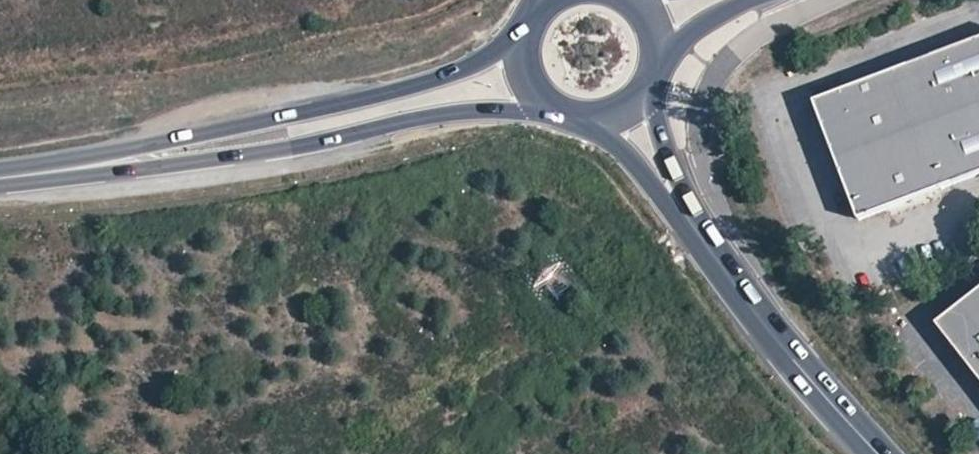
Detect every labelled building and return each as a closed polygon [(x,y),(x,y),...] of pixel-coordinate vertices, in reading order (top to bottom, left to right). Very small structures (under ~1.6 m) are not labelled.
[(944,188),(978,174),(978,41),(819,103),(864,218),(889,209),(944,188)] [(948,198),(944,188),(889,209),(893,219),(948,198)] [(943,327),(978,373),(978,299),(943,327)]
